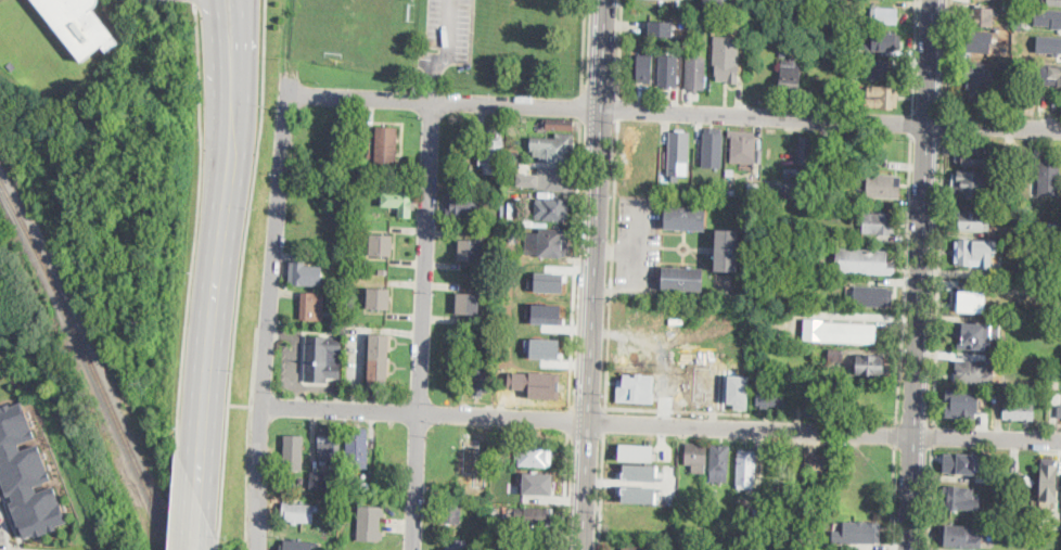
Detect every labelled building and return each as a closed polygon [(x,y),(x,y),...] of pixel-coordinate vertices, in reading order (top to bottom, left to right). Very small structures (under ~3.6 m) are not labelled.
[(49,20),(34,0),(100,0),(100,1),(98,4),(93,10),(119,43),(107,53),(102,46),(82,62),(61,34),(57,34),(56,34),(52,29),(50,26),(49,20)] [(703,13),(704,0),(725,0),(725,13),(703,13)] [(898,10),(898,24),(878,24),(878,17),(873,17),(873,9),(898,10)] [(995,9),(994,26),(974,26),(974,9),(995,9)] [(1043,11),(1060,11),(1060,29),(1053,28),(1053,25),(1041,25),(1043,11)] [(674,21),(674,36),(650,35),(650,34),(645,34),(645,26),(647,26),(647,23),(650,23),(650,21),(674,21)] [(992,34),(990,53),(970,52),(970,50),(962,49),(963,35),(969,35),(969,33),(992,34)] [(902,38),(902,41),(902,52),(866,51),(866,39),(872,39),(872,35),(902,36),(902,38)] [(740,44),(739,76),(739,85),(728,84),(728,82),(716,82),(716,76),(715,75),(716,65),(714,65),(714,55),(717,55),(718,46),(715,46),(715,37),(733,38),(733,44),(740,44)] [(1045,39),(1060,40),(1060,57),(1038,56),(1038,43),(1045,44),(1045,39)] [(654,54),(653,77),(652,77),(652,81),(643,81),(643,80),(640,80),(640,77),(638,77),(638,53),(654,54)] [(677,85),(670,85),(670,88),(665,88),(665,86),(657,85),(660,53),(679,54),(677,85)] [(706,56),(704,89),(699,89),(699,92),(692,92),(692,88),(686,88),(688,55),(706,56)] [(830,59),(829,93),(810,93),(811,59),(830,59)] [(802,64),(802,89),(800,89),(800,92),(783,91),(783,87),(781,87),(782,60),(796,60),(796,64),(802,64)] [(890,72),(890,79),(870,77),(871,60),(891,61),(890,72)] [(1011,61),(1011,73),(999,73),(999,61),(1011,61)] [(995,71),(994,82),(989,82),(988,101),(968,99),(969,81),(958,80),(958,71),(958,69),(963,71),(963,62),(988,63),(988,69),(995,71)] [(847,90),(846,95),(836,95),(839,63),(848,64),(847,90)] [(1043,64),(1060,65),(1060,86),(1041,85),(1043,64)] [(854,90),(852,85),(857,81),(860,87),(854,90)] [(899,95),(898,100),(898,107),(894,107),(894,108),(867,107),(869,88),(894,85),(894,88),(899,88),(899,95)] [(1040,93),(1040,100),(1038,100),(1038,112),(1033,112),(1033,114),(1015,114),(1015,110),(1013,110),(1014,99),(1017,99),(1017,92),(1040,93)] [(575,119),(575,130),(545,129),(545,119),(575,119)] [(397,156),(397,167),(376,166),(376,127),(397,127),(397,156)] [(725,130),(725,133),(727,133),(727,155),(723,155),(723,168),(711,168),(711,164),(702,164),(702,133),(704,133),(704,129),(725,130)] [(690,132),(688,165),(669,165),(670,132),(690,132)] [(575,135),(575,149),(574,162),(541,161),(541,157),(534,156),(535,152),(533,152),(533,138),(558,139),(559,133),(575,135)] [(756,146),(754,165),(732,163),(733,138),(730,137),(730,133),(757,136),(756,146)] [(502,137),(502,141),(504,141),(502,175),(484,174),(485,166),(480,166),(480,158),(485,158),(486,140),(487,140),(488,137),(502,137)] [(811,138),(810,166),(800,165),(802,137),(811,138)] [(829,157),(828,171),(814,171),(816,137),(827,138),(826,157),(829,157)] [(852,162),(835,162),(834,139),(851,139),(852,162)] [(993,143),(992,164),(987,164),(987,167),(962,166),(962,162),(957,162),(957,152),(958,143),(963,144),(963,142),(993,143)] [(1060,183),(1060,196),(1038,195),(1039,158),(1056,158),(1056,165),(1060,165),(1060,183)] [(798,175),(785,175),(785,167),(798,166),(798,175)] [(573,170),(572,182),(575,183),(574,192),(532,190),(533,175),(539,175),(539,168),(573,170)] [(989,174),(988,197),(960,196),(961,194),(954,194),(954,174),(959,174),(959,171),(989,174)] [(480,175),(478,183),(470,182),(471,174),(480,175)] [(902,187),(902,199),(868,197),(868,192),(859,191),(860,174),(903,176),(902,187)] [(806,179),(806,191),(797,191),(797,179),(806,179)] [(760,196),(747,195),(749,181),(760,182),(760,196)] [(771,197),(765,195),(769,182),(776,184),(771,197)] [(482,195),(481,218),(451,217),(451,215),(447,215),(448,207),(448,195),(451,195),(451,189),(470,189),(469,195),(482,195)] [(1006,199),(998,202),(995,192),(1002,190),(1006,199)] [(417,201),(417,210),(412,209),(412,218),(399,217),(399,207),(382,206),(383,191),(412,192),(412,201),(417,201)] [(570,201),(570,221),(536,220),(536,200),(570,201)] [(705,209),(704,231),(665,230),(666,208),(705,209)] [(896,226),(896,233),(893,233),(891,235),(864,234),(865,213),(893,214),(893,216),(897,217),(896,226)] [(992,214),(990,231),(959,231),(959,213),(992,214)] [(567,230),(566,256),(525,254),(526,233),(540,233),(540,229),(567,230)] [(739,269),(739,272),(716,271),(717,230),(740,231),(739,269)] [(519,234),(519,244),(509,243),(510,233),(519,234)] [(394,235),(393,256),(369,255),(370,234),(394,235)] [(484,241),(483,261),(459,260),(460,240),(484,241)] [(993,242),(992,254),(987,254),(987,266),(959,266),(959,263),(957,263),(957,243),(961,244),(961,240),(971,240),(972,242),(993,242)] [(896,270),(896,274),(838,273),(838,250),(889,251),(889,263),(896,263),(896,270)] [(306,260),(306,267),(322,268),(322,286),(292,285),(293,282),(290,282),(291,263),(294,263),(294,260),(306,260)] [(703,269),(703,292),(663,290),(664,268),(703,269)] [(853,285),(887,286),(887,289),(892,289),(892,305),(886,304),(887,307),(852,305),(853,285)] [(392,290),(391,310),(368,309),(369,289),(392,290)] [(959,290),(985,291),(985,311),(958,310),(958,309),(956,309),(956,302),(959,302),(959,290)] [(324,316),(323,321),(302,320),(303,302),(303,293),(324,294),(324,316)] [(481,294),(480,316),(457,315),(457,294),(481,294)] [(877,324),(875,344),(805,341),(806,320),(826,321),(827,322),(877,324)] [(1000,327),(1000,336),(993,336),(993,345),(987,345),(987,348),(959,347),(960,324),(1000,327)] [(388,376),(388,385),(369,384),(371,334),(391,335),(388,376)] [(306,336),(305,383),(328,384),(328,379),(341,379),(343,338),(306,336)] [(844,355),(844,361),(830,360),(830,349),(844,350),(844,355)] [(889,367),(887,376),(857,374),(858,355),(885,357),(884,363),(889,364),(889,367)] [(493,363),(490,393),(484,392),(483,395),(474,395),(475,391),(469,391),(471,361),(493,363)] [(995,368),(994,385),(958,383),(959,361),(988,362),(988,368),(995,368)] [(561,371),(560,398),(529,397),(529,388),(508,387),(509,371),(530,372),(530,371),(561,371)] [(770,385),(787,386),(785,405),(769,404),(769,407),(767,406),(762,406),(760,402),(757,402),(758,385),(763,386),(763,379),(770,380),(770,385)] [(982,393),(981,406),(974,405),(974,412),(951,412),(953,392),(982,393)] [(804,411),(816,412),(818,395),(806,394),(804,411)] [(8,496),(0,476),(0,406),(10,402),(11,405),(23,400),(37,436),(20,444),(22,449),(38,443),(52,478),(35,485),(37,491),(53,485),(67,521),(56,525),(57,528),(36,536),(35,534),(23,538),(10,502),(14,500),(11,495),(8,496)] [(1036,419),(1004,419),(1004,402),(1036,402),(1036,419)] [(343,440),(343,443),(341,443),(341,461),(320,461),(321,427),(342,427),(342,432),(344,432),(343,440)] [(370,429),(368,469),(347,468),(348,427),(370,429)] [(303,469),(304,434),(285,434),(284,469),(303,469)] [(618,459),(653,461),(654,445),(619,443),(618,459)] [(553,447),(552,465),(548,465),(548,466),(519,466),(519,459),(515,459),(515,447),(519,447),(520,444),(547,445),(549,447),(553,447)] [(706,465),(706,474),(692,473),(693,466),(686,465),(687,460),(687,444),(707,445),(706,465)] [(727,482),(711,482),(713,445),(729,446),(727,482)] [(755,449),(754,486),(738,486),(739,448),(755,449)] [(826,456),(824,474),(804,473),(806,453),(826,456)] [(976,456),(975,474),(944,473),(945,455),(976,456)] [(1059,459),(1059,463),(1060,464),(1058,501),(1039,500),(1041,463),(1044,463),(1044,458),(1059,459)] [(624,463),(659,464),(659,481),(624,479),(624,476),(619,476),(619,470),(624,470),(624,463)] [(331,473),(329,490),(310,489),(312,474),(316,474),(316,472),(331,473)] [(523,493),(553,494),(553,472),(524,472),(523,493)] [(1036,482),(1033,487),(1024,482),(1027,476),(1036,482)] [(655,502),(623,501),(623,495),(619,494),(619,485),(655,487),(655,502)] [(982,490),(981,509),(944,509),(944,490),(982,490)] [(319,504),(319,511),(316,511),(315,526),(310,526),(310,523),(298,522),(297,525),(292,524),(292,522),(285,521),(285,515),(282,515),(283,502),(319,504)] [(462,506),(462,524),(443,523),(443,503),(462,503),(462,506)] [(386,507),(385,519),(382,519),(382,529),(384,529),(384,541),(358,540),(359,507),(386,507)] [(553,509),(552,525),(525,524),(525,522),(515,521),(516,509),(524,509),(525,508),(553,509)] [(803,515),(801,528),(793,527),(795,514),(803,515)] [(880,543),(880,545),(852,545),(852,537),(845,537),(845,522),(880,523),(880,543)] [(983,528),(982,548),(939,546),(941,526),(983,528)] [(314,549),(280,549),(280,546),(284,546),(284,540),(292,540),(292,537),(298,538),(297,541),(319,542),(318,549),(314,549)] [(468,540),(468,549),(446,549),(447,539),(468,540)] [(547,541),(546,549),(515,549),(515,546),(521,547),(521,543),(529,543),(529,540),(547,541)] [(639,542),(621,543),(621,549),(640,549),(639,542)]
